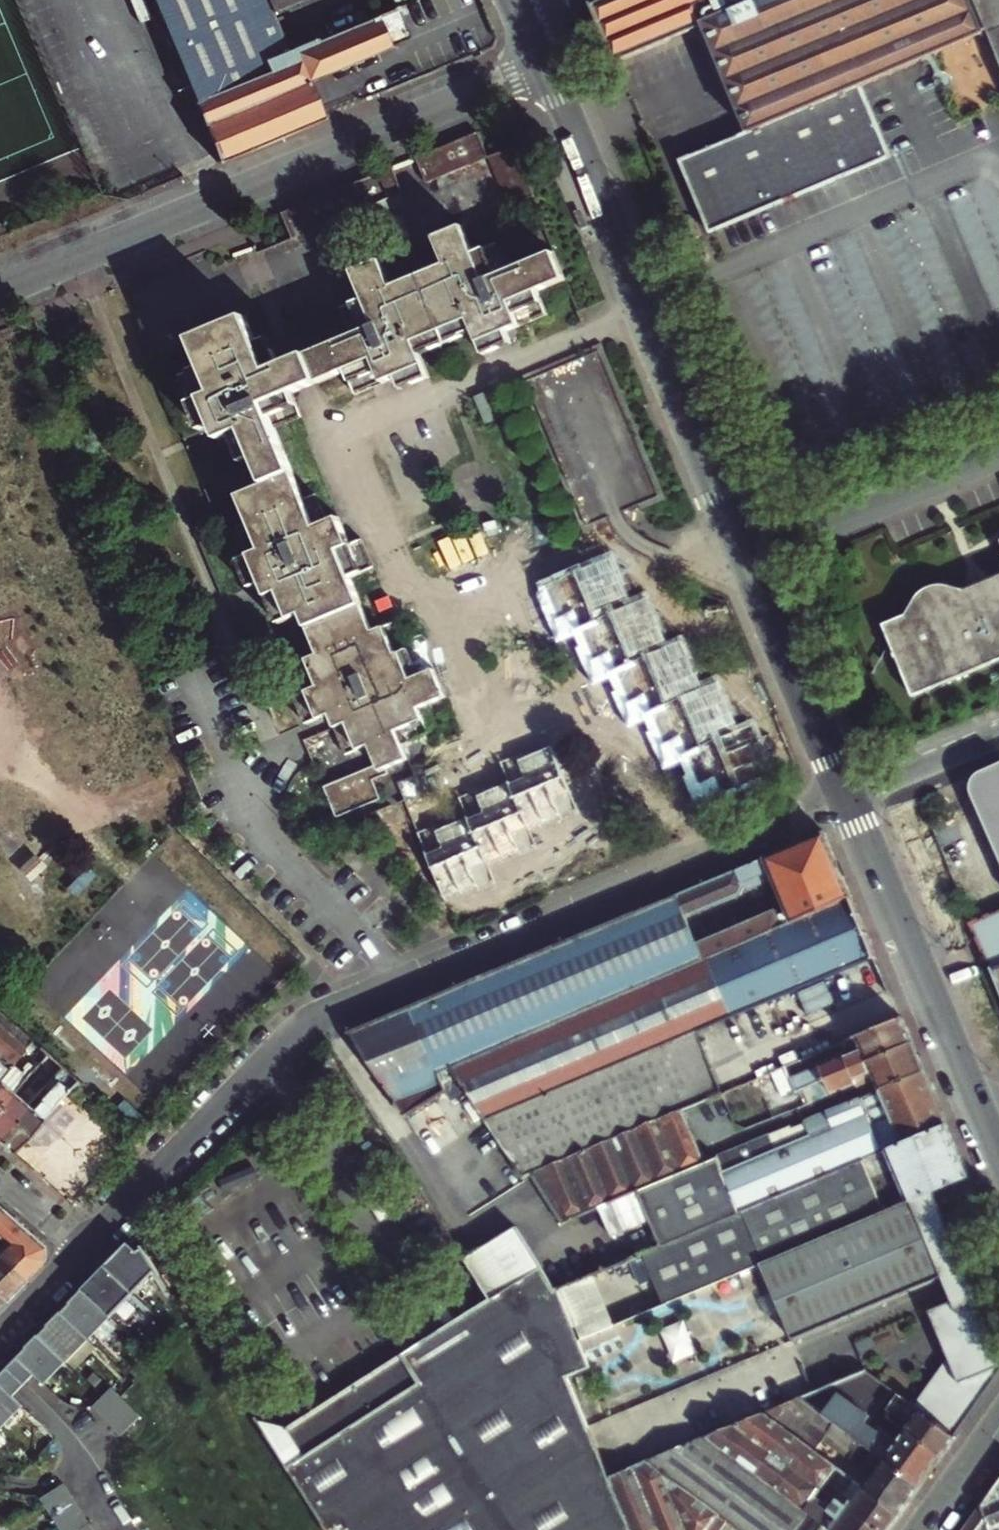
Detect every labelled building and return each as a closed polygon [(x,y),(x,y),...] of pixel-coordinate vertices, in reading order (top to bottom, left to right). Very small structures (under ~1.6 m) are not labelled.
[(324,118),(308,80),(411,37),(399,7),(317,41),(316,37),(288,48),(273,14),(306,0),(154,0),(220,162),(324,118)] [(589,4),(615,67),(619,65),(707,28),(751,132),(683,162),(714,233),(893,154),(862,83),(932,52),(982,30),(981,29),(969,0),(598,0),(589,4)] [(981,29),(990,25),(998,48),(998,0),(969,0),(981,29)] [(952,61),(962,106),(997,98),(986,53),(952,61)] [(516,146),(491,156),(480,132),(466,138),(477,164),(489,159),(494,171),(522,160),(516,146)] [(465,169),(477,164),(466,138),(454,143),(465,169)] [(453,174),(465,169),(454,143),(442,148),(453,174)] [(440,179),(453,174),(442,148),(429,153),(440,179)] [(428,184),(440,179),(429,153),(417,158),(428,184)] [(500,183),(527,172),(522,160),(494,171),(500,183)] [(384,202),(397,197),(386,171),(373,176),(384,202)] [(505,195),(532,185),(527,172),(500,183),(505,195)] [(505,195),(510,207),(533,198),(537,196),(532,185),(505,195)] [(345,218),(358,213),(347,187),(334,192),(345,218)] [(305,235),(319,229),(309,203),(295,209),(305,235)] [(293,239),(305,235),(295,209),(283,214),(293,239)] [(698,219),(688,223),(696,240),(706,236),(698,219)] [(509,331),(549,314),(540,291),(566,279),(555,251),(510,269),(499,243),(476,252),(465,226),(435,238),(445,264),(418,275),(446,343),(474,332),(484,354),(513,342),(509,331)] [(421,354),(446,343),(418,275),(393,286),(383,260),(353,272),(364,297),(340,307),(352,335),(307,354),(319,383),(347,371),(357,394),(397,377),(402,388),(430,376),(421,354)] [(302,416),(292,394),(281,364),(269,337),(258,342),(247,315),(190,338),(201,365),(179,375),(201,430),(214,425),(219,439),(230,435),(241,461),(253,456),(282,445),(274,427),(302,416)] [(302,390),(319,383),(307,354),(290,360),(281,364),(292,394),(302,390)] [(362,610),(349,580),(372,570),(361,541),(349,546),(338,517),(326,522),(315,494),(303,499),(282,445),(253,456),(264,484),(237,495),(248,522),(237,527),(248,554),(237,558),(249,587),(260,583),(277,624),(299,615),(306,632),(362,610)] [(583,628),(629,608),(616,578),(609,561),(548,586),(568,634),(583,628)] [(964,590),(939,585),(929,587),(920,591),(915,597),(908,609),(891,642),(914,697),(998,662),(998,575),(964,590)] [(618,670),(664,650),(644,603),(629,608),(583,628),(603,676),(618,670)] [(417,713),(444,702),(439,689),(433,673),(417,679),(394,624),(371,633),(362,610),(306,632),(316,656),(294,665),(305,692),(293,697),(305,725),(328,716),(345,756),(368,747),(375,766),(322,788),(335,820),(380,801),(373,783),(387,777),(385,772),(406,763),(400,747),(427,736),(417,713)] [(653,712),(699,693),(678,645),(664,650),(618,670),(638,718),(653,712)] [(689,755),(734,735),(714,687),(699,693),(653,712),(673,761),(689,755)] [(709,803),(770,777),(763,761),(749,729),(734,735),(689,755),(709,803)] [(531,830),(579,809),(553,749),(506,769),(511,784),(531,830)] [(982,772),(980,773),(976,776),(973,781),(972,786),(972,791),(977,802),(998,854),(998,765),(982,772)] [(537,845),(531,830),(511,784),(463,804),(469,819),(489,865),(537,845)] [(495,879),(489,865),(469,819),(421,839),(446,900),(495,879)] [(794,922),(853,898),(840,867),(826,833),(766,858),(794,922)] [(739,946),(794,922),(766,858),(734,872),(711,881),(739,946)] [(683,969),(739,946),(711,881),(655,904),(683,969)] [(876,957),(878,956),(853,898),(794,922),(739,946),(683,969),(655,904),(413,1006),(436,1059),(442,1071),(456,1065),(489,1119),(700,1031),(812,984),(859,964),(868,960),(876,957)] [(973,923),(991,968),(998,965),(998,912),(973,923)] [(750,1047),(798,1027),(889,989),(876,957),(868,960),(859,964),(812,984),(759,1007),(737,1016),(750,1047)] [(406,1117),(449,1089),(442,1071),(436,1059),(413,1006),(352,1032),(406,1117)] [(33,1041),(16,1027),(0,1013),(0,1079),(33,1041)] [(873,1059),(913,1043),(903,1018),(841,1044),(845,1054),(810,1070),(791,1077),(797,1091),(828,1079),(873,1059)] [(682,1109),(725,1092),(700,1031),(489,1119),(513,1158),(523,1175),(532,1171),(682,1109)] [(46,1054),(33,1041),(0,1079),(0,1107),(46,1054)] [(858,1087),(869,1082),(920,1060),(913,1043),(873,1059),(828,1079),(834,1094),(857,1084),(858,1087)] [(27,1104),(40,1088),(35,1084),(39,1079),(44,1084),(51,1075),(59,1066),(46,1054),(0,1107),(0,1135),(27,1104)] [(873,1093),(890,1086),(925,1071),(920,1060),(869,1082),(873,1093)] [(10,1150),(72,1078),(59,1066),(51,1075),(56,1080),(32,1108),(27,1104),(0,1135),(0,1141),(10,1150)] [(741,1212),(947,1125),(925,1071),(890,1086),(873,1093),(827,1112),(806,1121),(807,1123),(812,1135),(778,1149),(724,1171),(741,1212)] [(35,1084),(40,1088),(44,1084),(39,1079),(35,1084)] [(566,1221),(640,1191),(705,1163),(682,1109),(532,1171),(566,1221)] [(773,1135),(778,1149),(812,1135),(807,1123),(795,1129),(794,1126),(773,1135)] [(763,1263),(834,1232),(815,1186),(820,1184),(821,1186),(826,1185),(829,1192),(870,1174),(886,1210),(935,1190),(969,1176),(947,1125),(741,1212),(724,1171),(718,1158),(705,1163),(640,1191),(662,1245),(558,1289),(579,1340),(763,1263)] [(773,1288),(947,1215),(935,1190),(886,1210),(834,1232),(763,1263),(773,1288)] [(39,1265),(44,1259),(44,1244),(0,1207),(0,1238),(3,1241),(0,1244),(0,1255),(19,1273),(25,1279),(39,1265)] [(796,1341),(945,1278),(969,1268),(947,1215),(773,1288),(796,1341)] [(471,1262),(494,1299),(544,1268),(520,1230),(471,1262)] [(38,1371),(48,1381),(69,1360),(70,1360),(159,1270),(145,1248),(140,1251),(132,1239),(86,1287),(87,1288),(11,1365),(28,1381),(38,1371)] [(25,1279),(19,1273),(0,1255),(0,1297),(4,1301),(25,1279)] [(613,1481),(568,1374),(590,1365),(579,1340),(558,1289),(544,1268),(494,1299),(288,1428),(287,1426),(260,1420),(329,1529),(633,1529),(613,1481)] [(955,1301),(979,1291),(969,1268),(945,1278),(955,1301)] [(965,1299),(965,1301),(981,1294),(979,1291),(955,1301),(931,1311),(932,1313),(965,1299)] [(981,1294),(965,1301),(965,1299),(932,1313),(951,1358),(928,1389),(968,1418),(970,1415),(972,1417),(998,1379),(998,1337),(981,1294)] [(14,1395),(28,1381),(11,1365),(0,1377),(0,1381),(14,1395)] [(902,1426),(889,1417),(893,1412),(847,1380),(803,1398),(818,1409),(851,1433),(890,1461),(923,1485),(944,1456),(902,1426)] [(24,1405),(14,1395),(0,1381),(0,1430),(24,1405)] [(93,1407),(124,1434),(141,1414),(111,1387),(93,1407)] [(955,1435),(968,1418),(928,1389),(916,1407),(942,1426),(955,1435)] [(902,1514),(923,1485),(890,1461),(851,1433),(818,1409),(803,1398),(791,1404),(765,1415),(785,1430),(816,1452),(825,1441),(829,1435),(855,1454),(851,1459),(865,1470),(870,1463),(878,1469),(865,1488),(868,1490),(902,1514)] [(902,1426),(944,1456),(958,1437),(955,1435),(942,1426),(916,1407),(902,1426)] [(837,1468),(816,1452),(785,1430),(765,1415),(736,1428),(709,1439),(734,1457),(795,1502),(827,1524),(835,1529),(890,1529),(902,1514),(868,1490),(860,1500),(854,1510),(843,1502),(837,1511),(817,1496),(837,1468)] [(851,1459),(855,1454),(829,1435),(825,1441),(851,1459)] [(827,1524),(795,1502),(734,1457),(709,1439),(672,1455),(613,1481),(633,1529),(712,1529),(722,1516),(731,1523),(741,1529),(835,1529),(827,1524)] [(848,1491),(860,1500),(868,1490),(865,1488),(855,1481),(848,1491)] [(963,1529),(998,1529),(998,1481),(963,1529)] [(64,1488),(42,1502),(60,1529),(92,1529),(64,1488)] [(731,1523),(722,1516),(712,1529),(726,1529),(731,1523)]
